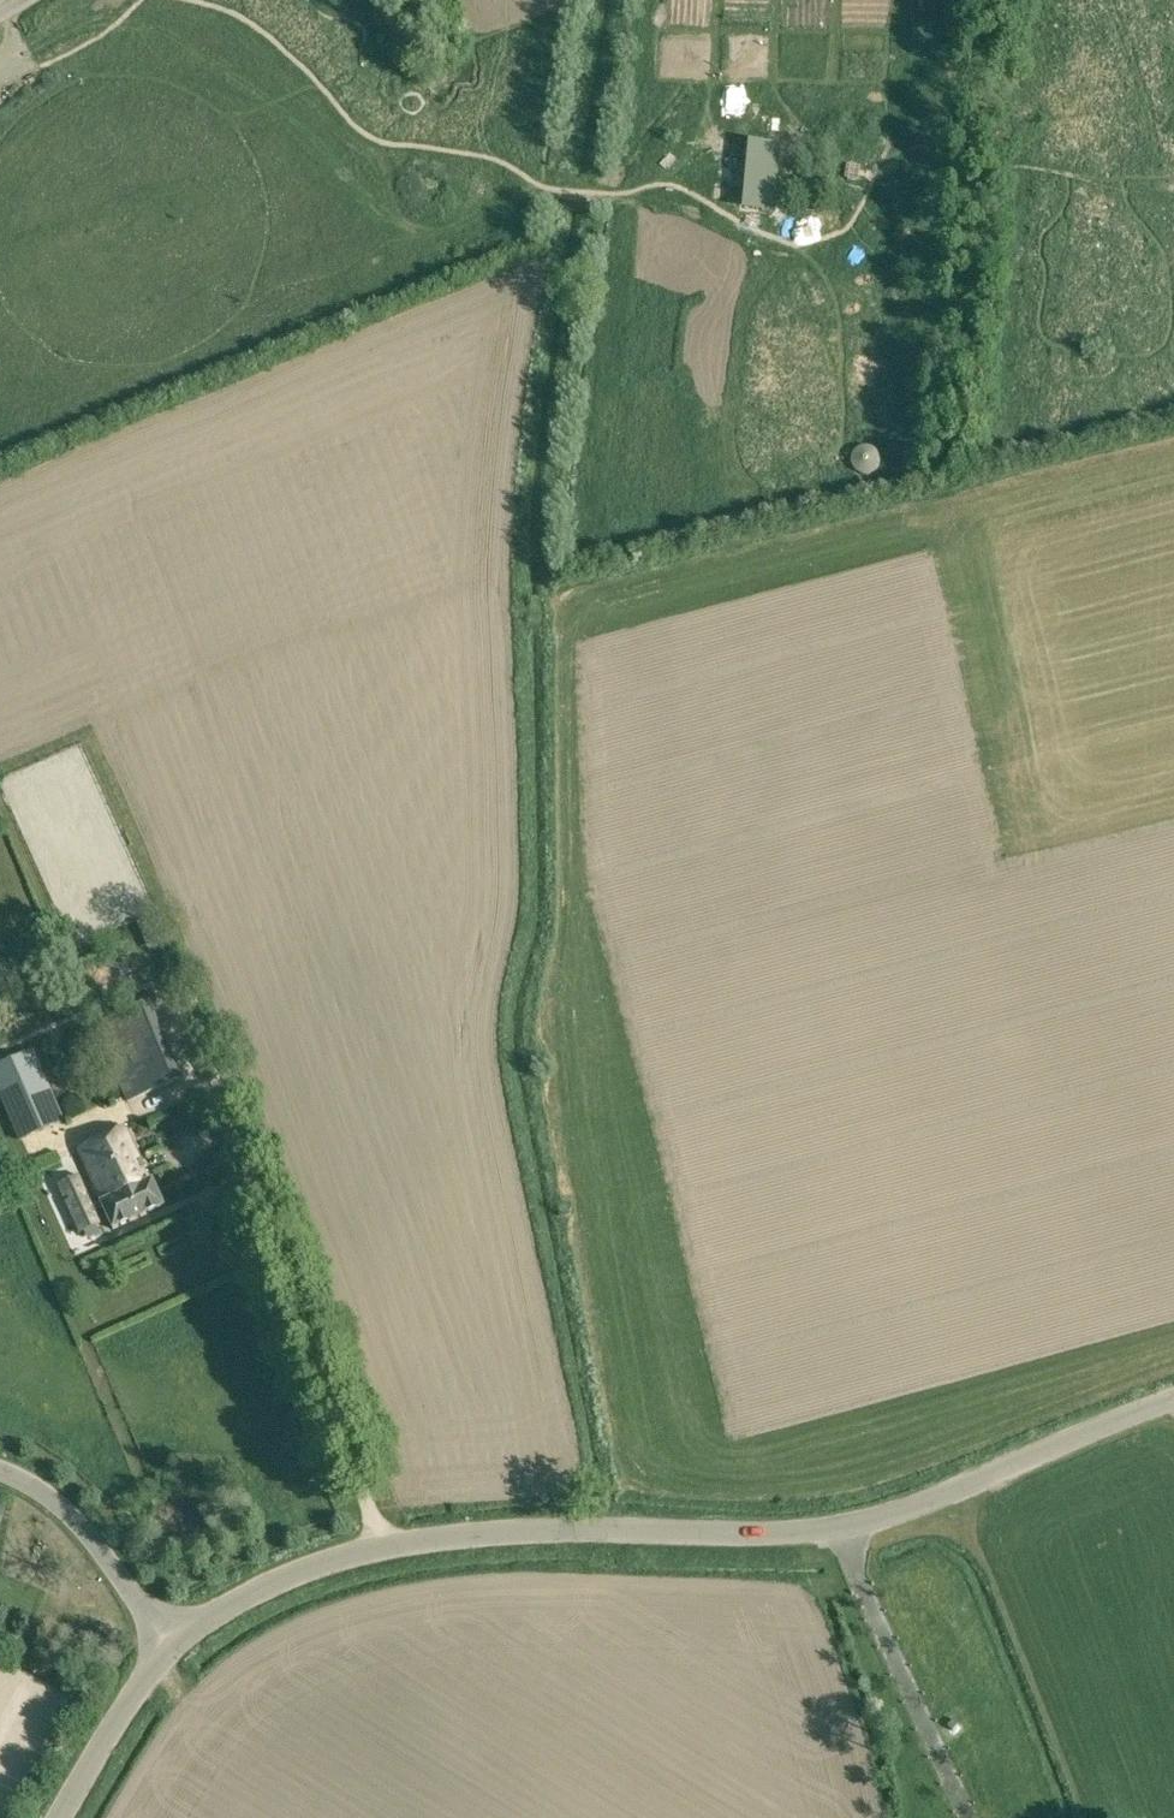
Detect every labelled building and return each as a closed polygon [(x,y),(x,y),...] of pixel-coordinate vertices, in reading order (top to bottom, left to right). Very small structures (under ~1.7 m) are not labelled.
[(780,144),(750,141),(743,208),(774,211),(780,144)] [(850,166),(848,179),(857,180),(859,167),(850,166)] [(880,462),(880,460),(880,459),(879,458),(879,457),(879,455),(878,454),(878,453),(877,452),(876,451),(875,450),(875,449),(874,448),(872,448),(871,447),(870,447),(869,446),(868,446),(866,446),(865,446),(864,446),(863,446),(862,446),(860,447),(859,447),(858,448),(857,448),(856,449),(855,450),(854,451),(853,452),(853,453),(852,454),(852,455),(851,457),(851,458),(851,459),(851,460),(851,462),(851,463),(851,464),(852,465),(852,466),(853,468),(853,469),(854,470),(855,470),(856,471),(857,472),(858,473),(859,473),(860,474),(861,474),(863,475),(864,475),(865,475),(866,475),(868,474),(869,474),(870,474),(871,473),(872,473),(874,472),(875,471),(875,470),(876,470),(877,469),(878,467),(878,466),(879,465),(879,464),(880,463),(880,462)] [(95,1024),(127,1101),(183,1078),(150,1001),(95,1024)] [(0,1063),(0,1096),(19,1140),(65,1120),(43,1069),(53,1065),(44,1044),(34,1049),(0,1063)] [(126,1127),(79,1149),(104,1201),(101,1202),(102,1205),(93,1209),(78,1176),(58,1186),(79,1232),(100,1222),(96,1215),(105,1211),(113,1229),(164,1205),(152,1180),(151,1181),(126,1127)]
